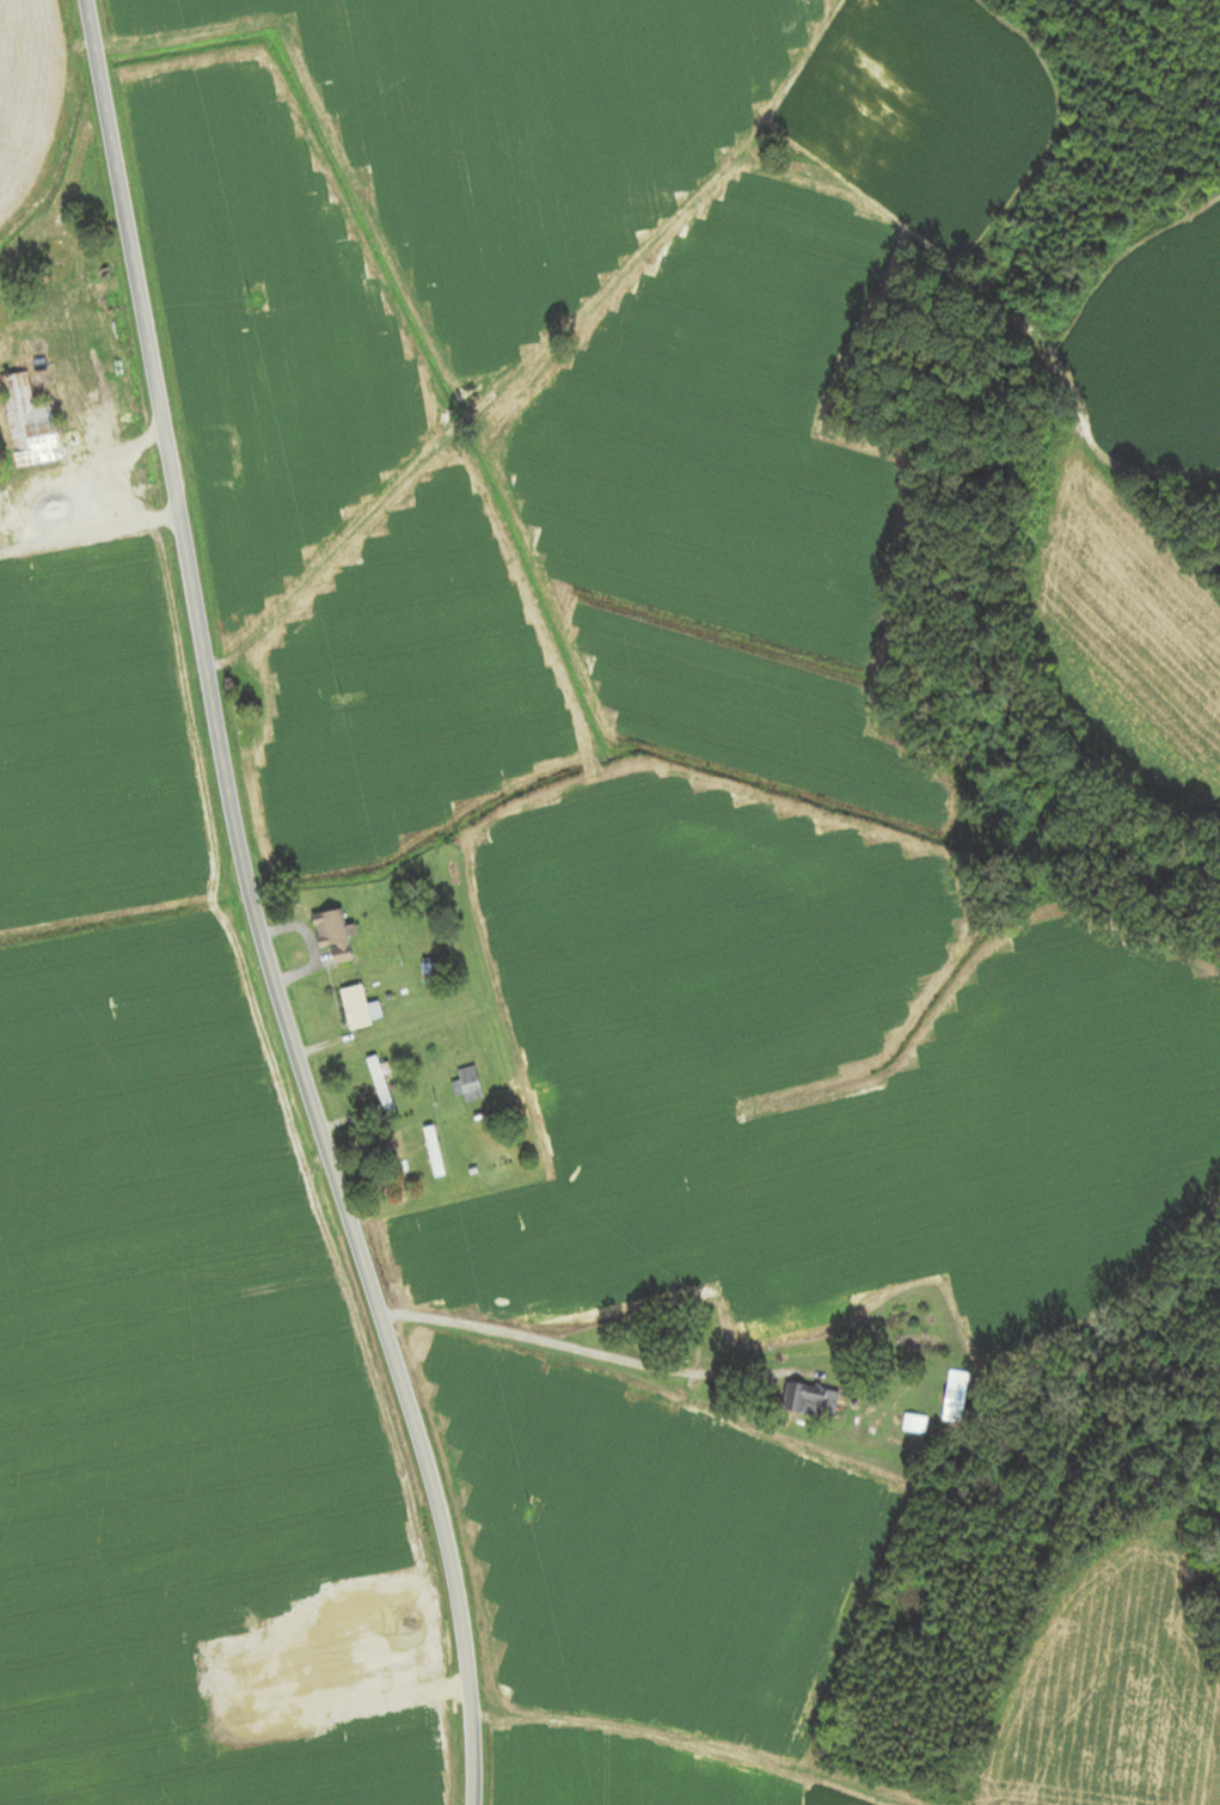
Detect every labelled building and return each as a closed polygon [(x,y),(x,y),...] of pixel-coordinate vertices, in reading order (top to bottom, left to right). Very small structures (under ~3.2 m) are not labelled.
[(12,433),(0,435),(0,402),(6,400),(1,378),(29,373),(35,405),(55,402),(66,460),(18,469),(12,433)] [(311,913),(318,950),(330,948),(333,965),(352,961),(343,908),(311,913)] [(372,1026),(371,1020),(381,1018),(378,1003),(366,1005),(362,985),(340,990),(348,1031),(372,1026)] [(365,1060),(383,1115),(393,1112),(382,1076),(383,1075),(376,1056),(365,1060)] [(461,1094),(463,1102),(482,1098),(474,1066),(455,1070),(458,1081),(450,1083),(454,1096),(461,1094)] [(422,1130),(434,1177),(443,1175),(432,1127),(422,1130)] [(943,1421),(963,1422),(966,1373),(946,1372),(943,1421)] [(835,1418),(839,1391),(785,1384),(781,1411),(835,1418)] [(925,1416),(902,1416),(902,1431),(925,1431),(925,1416)]
